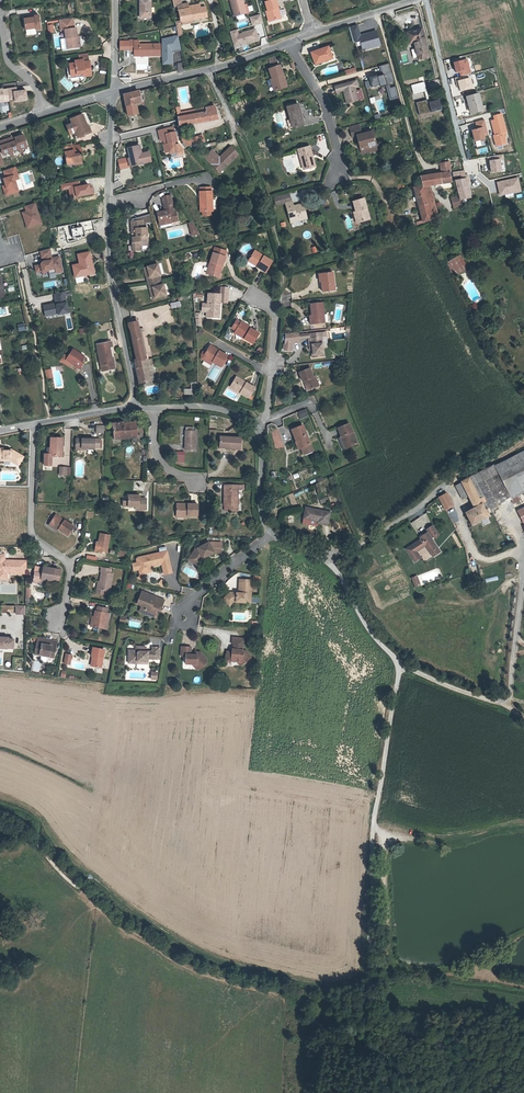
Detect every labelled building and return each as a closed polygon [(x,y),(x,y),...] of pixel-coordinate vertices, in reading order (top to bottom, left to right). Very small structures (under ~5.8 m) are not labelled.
[(139,18),(150,18),(150,0),(139,0),(139,18)] [(174,7),(177,6),(180,21),(191,19),(191,21),(207,17),(205,8),(201,8),(189,11),(189,7),(188,3),(182,5),(181,0),(172,0),(174,7)] [(244,16),(242,8),(245,8),(243,0),(229,0),(234,19),(244,16)] [(266,15),(268,25),(282,22),(279,12),(278,12),(276,3),(275,3),(274,0),(271,0),(265,2),(268,14),(266,15)] [(252,26),(263,22),(260,13),(249,17),(252,26)] [(35,29),(36,31),(41,31),(39,16),(35,17),(35,18),(24,19),(26,30),(35,29)] [(81,29),(80,23),(74,24),(74,20),(67,20),(68,30),(72,30),(81,29)] [(81,29),(72,30),(74,50),(85,49),(84,37),(82,28),(81,29)] [(237,29),(229,31),(234,48),(259,40),(255,28),(238,33),(237,29)] [(416,62),(420,61),(421,63),(426,61),(419,33),(404,36),(407,46),(411,46),(416,62)] [(129,49),(133,49),(133,56),(149,55),(149,45),(139,45),(138,41),(133,42),(133,40),(128,40),(129,49)] [(173,56),(180,55),(178,45),(174,45),(174,48),(171,49),(172,53),(173,56)] [(327,45),(311,50),(315,61),(331,56),(327,45)] [(467,60),(453,63),(456,77),(470,73),(467,60)] [(84,78),(86,78),(91,77),(89,63),(83,63),(83,61),(75,62),(75,65),(69,65),(69,67),(70,76),(84,75),(84,78)] [(366,88),(386,84),(389,99),(398,97),(396,86),(390,87),(388,82),(393,81),(389,63),(380,65),(382,74),(369,77),(370,80),(364,81),(366,88)] [(271,68),(273,76),(277,88),(283,86),(282,83),(287,81),(282,65),(271,68)] [(84,83),(86,78),(84,78),(84,75),(70,76),(69,67),(65,68),(67,80),(81,78),(81,80),(80,81),(80,82),(81,83),(83,84),(84,83)] [(356,98),(361,96),(359,87),(354,89),(353,85),(356,85),(353,77),(341,81),(340,78),(337,79),(336,77),(328,79),(330,86),(332,86),(334,90),(342,88),(346,101),(356,98)] [(469,79),(457,81),(460,92),(472,89),(469,79)] [(422,82),(411,85),(413,93),(424,91),(422,82)] [(8,87),(0,88),(0,102),(0,106),(7,106),(7,101),(9,101),(8,87)] [(129,92),(126,93),(124,94),(128,113),(137,111),(135,101),(141,100),(139,90),(132,92),(129,92)] [(476,95),(466,97),(470,113),(480,110),(476,95)] [(378,96),(369,98),(373,112),(376,111),(374,102),(380,101),(378,96)] [(427,102),(426,99),(416,102),(419,114),(431,111),(431,112),(441,109),(439,99),(429,102),(427,102)] [(285,104),(288,114),(291,124),(302,120),(296,101),(285,104)] [(192,111),(175,115),(177,125),(216,116),(213,103),(209,104),(210,107),(192,111)] [(489,116),(495,147),(507,144),(506,139),(508,138),(502,113),(489,116)] [(81,117),(70,122),(74,129),(78,140),(88,135),(86,129),(87,128),(81,117)] [(484,140),(483,137),(488,135),(483,119),(474,122),(476,129),(470,131),(474,143),(484,140)] [(351,135),(355,134),(358,144),(373,140),(369,129),(358,132),(356,123),(348,125),(351,135)] [(170,127),(155,131),(158,141),(161,140),(162,144),(161,145),(163,152),(169,150),(168,147),(173,146),(174,149),(174,151),(177,150),(177,153),(181,152),(179,146),(176,143),(173,144),(172,141),(174,140),(170,127)] [(185,131),(178,133),(180,144),(184,143),(190,141),(189,136),(186,137),(185,131)] [(202,132),(189,136),(190,141),(184,143),(187,146),(203,141),(202,138),(204,137),(202,132)] [(3,155),(9,153),(12,152),(18,150),(19,150),(22,149),(27,148),(23,136),(10,140),(10,139),(3,141),(3,142),(0,143),(0,147),(3,155)] [(373,140),(358,144),(360,150),(375,147),(373,140)] [(303,161),(305,165),(316,162),(309,143),(295,147),(298,155),(300,154),(302,161),(303,161)] [(211,147),(204,154),(218,168),(235,150),(229,144),(218,154),(211,147)] [(136,146),(127,149),(129,159),(130,158),(133,167),(141,165),(141,164),(149,162),(146,153),(139,155),(136,146)] [(77,164),(77,166),(83,165),(81,155),(84,155),(83,150),(73,152),(66,153),(69,165),(77,164)] [(512,157),(511,152),(487,156),(488,166),(509,163),(509,157),(512,157)] [(451,182),(450,176),(449,170),(448,161),(441,163),(442,171),(431,173),(434,184),(451,182)] [(15,167),(3,171),(6,179),(3,179),(6,186),(7,189),(4,190),(6,196),(18,192),(15,180),(13,177),(17,175),(15,167)] [(458,175),(450,176),(451,182),(454,182),(458,195),(468,191),(464,176),(467,176),(465,170),(458,172),(458,175)] [(26,186),(32,183),(28,172),(21,174),(26,186)] [(421,185),(429,184),(434,184),(431,173),(419,175),(421,185)] [(518,177),(496,182),(499,196),(522,191),(518,177)] [(421,185),(431,219),(439,216),(429,184),(421,185)] [(431,219),(421,185),(413,187),(423,221),(431,219)] [(199,201),(200,208),(210,207),(209,188),(197,189),(198,201),(199,201)] [(285,200),(291,198),(289,191),(275,195),(276,202),(285,200)] [(173,217),(173,219),(180,217),(178,208),(176,209),(173,193),(163,195),(165,208),(157,210),(159,220),(173,217)] [(352,201),(355,211),(359,223),(364,221),(371,219),(365,197),(352,201)] [(291,198),(285,200),(291,224),(308,219),(305,203),(294,206),(293,203),(291,198)] [(453,210),(462,207),(460,200),(451,202),(453,210)] [(35,203),(25,207),(26,212),(22,213),(27,229),(41,224),(35,203)] [(142,218),(131,218),(131,230),(135,230),(135,236),(131,236),(131,249),(140,248),(140,243),(146,243),(146,225),(142,224),(142,218)] [(188,222),(192,232),(192,234),(199,232),(192,220),(188,222)] [(259,263),(257,266),(266,272),(274,260),(256,248),(250,258),(259,263)] [(51,259),(49,249),(40,252),(41,259),(45,258),(46,261),(42,262),(40,265),(35,266),(36,273),(42,272),(42,273),(48,272),(48,271),(54,269),(55,273),(62,272),(59,257),(51,259)] [(218,262),(220,263),(223,254),(211,251),(205,269),(215,272),(218,262)] [(91,253),(80,255),(83,276),(93,275),(92,265),(93,265),(91,253)] [(458,255),(445,261),(452,276),(465,269),(458,255)] [(248,261),(257,266),(259,263),(250,258),(248,261)] [(156,261),(146,264),(149,275),(145,277),(147,281),(157,278),(158,278),(156,273),(159,272),(156,261)] [(339,276),(329,277),(330,284),(327,284),(328,290),(328,296),(340,295),(339,276)] [(152,285),(156,295),(166,292),(163,281),(159,282),(158,278),(157,278),(147,281),(148,286),(152,285)] [(481,298),(471,279),(462,283),(472,303),(481,298)] [(221,289),(208,288),(207,299),(202,298),(202,306),(206,307),(206,312),(213,312),(213,308),(218,309),(218,299),(221,299),(221,289)] [(56,313),(58,314),(58,315),(68,313),(64,292),(54,294),(56,305),(50,306),(50,305),(43,306),(45,315),(56,313)] [(220,313),(221,299),(218,299),(218,309),(213,308),(213,312),(220,313)] [(315,306),(315,314),(315,315),(317,315),(317,326),(328,326),(327,305),(315,306)] [(240,317),(236,314),(230,322),(234,325),(233,325),(242,332),(240,335),(249,341),(257,331),(245,323),(247,320),(241,316),(240,317)] [(135,328),(140,358),(151,356),(151,354),(147,355),(142,326),(140,315),(130,316),(132,325),(135,328)] [(231,328),(240,335),(242,332),(233,325),(231,328)] [(147,355),(151,354),(145,326),(142,326),(147,355)] [(326,360),(326,350),(325,341),(329,341),(329,336),(313,337),(314,341),(312,341),(312,346),(314,346),(315,354),(315,360),(326,360)] [(215,352),(224,357),(230,347),(212,337),(204,351),(214,356),(215,352)] [(111,343),(98,345),(103,372),(116,370),(114,361),(111,361),(111,359),(109,348),(112,348),(111,343)] [(67,361),(80,370),(87,361),(74,351),(67,361)] [(223,361),(224,357),(215,352),(214,356),(223,361)] [(67,361),(69,358),(65,356),(61,362),(70,368),(73,365),(67,361)] [(151,356),(140,358),(139,358),(142,378),(154,376),(151,356)] [(210,377),(214,379),(218,370),(214,368),(210,377)] [(311,385),(312,385),(313,384),(318,392),(327,386),(322,378),(320,379),(314,370),(305,376),(311,385)] [(244,387),(242,389),(248,393),(254,382),(237,373),(233,380),(244,387)] [(231,383),(242,389),(244,387),(233,380),(231,383)] [(269,433),(271,432),(276,449),(283,447),(276,422),(267,425),(269,433)] [(124,424),(112,426),(114,441),(121,440),(121,437),(130,436),(130,438),(137,437),(136,424),(124,426),(124,424)] [(185,448),(195,449),(196,430),(193,430),(193,426),(186,426),(185,448)] [(295,451),(298,450),(307,447),(300,427),(290,431),(295,443),(292,444),(295,451)] [(339,438),(344,450),(352,446),(345,428),(335,432),(337,439),(339,438)] [(220,450),(231,450),(231,449),(241,449),(241,438),(220,437),(220,450)] [(339,438),(337,439),(332,440),(337,452),(344,450),(339,438)] [(60,439),(49,439),(48,448),(45,448),(45,455),(42,455),(42,466),(49,467),(49,457),(60,457),(60,439)] [(99,440),(75,440),(75,451),(86,451),(93,451),(93,450),(99,450),(99,440)] [(307,447),(298,450),(301,456),(309,454),(307,447)] [(10,462),(14,464),(16,463),(18,464),(22,457),(13,452),(3,452),(3,450),(0,450),(0,462),(3,462),(3,460),(10,460),(10,462)] [(490,508),(491,512),(523,496),(523,450),(471,478),(479,497),(484,496),(490,508)] [(175,462),(184,462),(184,451),(175,451),(175,462)] [(16,463),(14,464),(18,466),(23,457),(22,457),(18,464),(16,463)] [(479,497),(471,478),(461,483),(460,483),(455,487),(460,499),(467,496),(473,508),(465,512),(471,526),(473,525),(487,518),(484,511),(490,508),(484,496),(479,497)] [(227,513),(237,513),(238,492),(224,492),(224,509),(227,509),(227,513)] [(122,507),(135,507),(138,507),(138,510),(144,510),(145,499),(138,499),(138,496),(127,496),(126,501),(122,501),(122,507)] [(441,500),(433,504),(439,516),(447,512),(441,500)] [(198,506),(176,505),(176,516),(187,517),(197,517),(198,506)] [(325,515),(303,509),(300,519),(299,523),(312,527),(312,524),(322,527),(325,515)] [(58,512),(51,521),(59,527),(68,534),(75,526),(58,512)] [(57,529),(59,527),(51,521),(49,523),(57,529)] [(438,535),(434,527),(427,530),(432,539),(434,538),(435,539),(438,537),(437,536),(438,535)] [(96,545),(95,551),(107,554),(107,552),(109,545),(109,541),(110,536),(111,535),(102,533),(100,542),(100,546),(96,545)] [(415,552),(425,546),(426,545),(430,552),(436,549),(427,534),(423,536),(424,538),(421,540),(406,548),(408,552),(413,562),(419,558),(415,552)] [(191,551),(187,561),(192,563),(192,562),(194,561),(197,563),(199,558),(206,554),(207,556),(210,554),(217,555),(220,545),(207,542),(205,544),(205,543),(191,551)] [(426,545),(425,546),(432,558),(439,553),(436,549),(430,552),(426,545)] [(168,551),(161,553),(163,564),(164,567),(166,564),(171,562),(168,551)] [(138,558),(140,569),(151,567),(163,564),(161,553),(139,557),(138,558)] [(192,563),(187,561),(186,562),(196,567),(200,560),(207,556),(206,554),(199,558),(197,563),(194,561),(192,562),(192,563)] [(6,576),(6,574),(6,572),(11,572),(12,573),(12,574),(26,574),(26,562),(4,561),(5,556),(0,556),(0,576),(6,576)] [(166,564),(164,567),(165,575),(173,573),(171,562),(166,564)] [(32,582),(40,583),(40,580),(47,581),(52,582),(53,578),(57,578),(58,572),(59,569),(43,566),(42,573),(38,572),(34,571),(32,582)] [(196,578),(199,572),(184,566),(182,572),(196,578)] [(102,573),(100,581),(98,589),(105,591),(109,592),(113,575),(111,574),(112,569),(102,567),(101,572),(102,573)] [(0,576),(0,580),(7,580),(8,574),(12,574),(12,573),(11,572),(6,572),(6,574),(6,576),(0,576)] [(60,573),(58,572),(57,578),(53,578),(52,582),(58,583),(60,573)] [(97,581),(95,593),(104,595),(105,591),(98,589),(100,581),(97,581)] [(241,593),(239,593),(230,592),(223,599),(229,606),(233,602),(245,602),(245,598),(251,598),(251,583),(239,582),(239,590),(241,590),(241,593)] [(142,606),(141,608),(150,612),(149,615),(155,617),(157,611),(156,610),(156,608),(161,610),(165,600),(152,595),(152,596),(149,595),(150,594),(142,591),(137,604),(142,606)] [(0,613),(14,612),(13,605),(0,606),(0,608),(0,613)] [(25,606),(17,606),(16,614),(25,614),(25,606)] [(96,611),(94,617),(92,627),(104,629),(107,613),(107,608),(98,606),(97,611),(96,611)] [(8,649),(8,648),(14,648),(14,639),(8,639),(9,638),(0,637),(0,648),(8,649)] [(39,638),(36,654),(55,657),(56,646),(50,645),(51,639),(39,638)] [(136,650),(129,650),(128,663),(137,663),(137,661),(148,661),(148,658),(159,659),(160,647),(152,647),(152,651),(146,651),(143,651),(143,646),(136,646),(136,650)] [(184,663),(191,664),(195,664),(199,668),(206,662),(206,659),(200,652),(194,651),(194,653),(194,654),(190,654),(190,652),(190,646),(180,646),(180,655),(185,656),(184,663)] [(93,666),(103,668),(106,649),(94,647),(92,657),(94,657),(93,666)] [(243,649),(232,648),(232,651),(227,651),(227,653),(226,654),(226,657),(226,658),(226,661),(230,661),(231,660),(236,661),(236,660),(241,661),(243,662),(250,656),(246,651),(242,650),(243,649)] [(65,653),(63,663),(70,665),(72,654),(65,653)]
